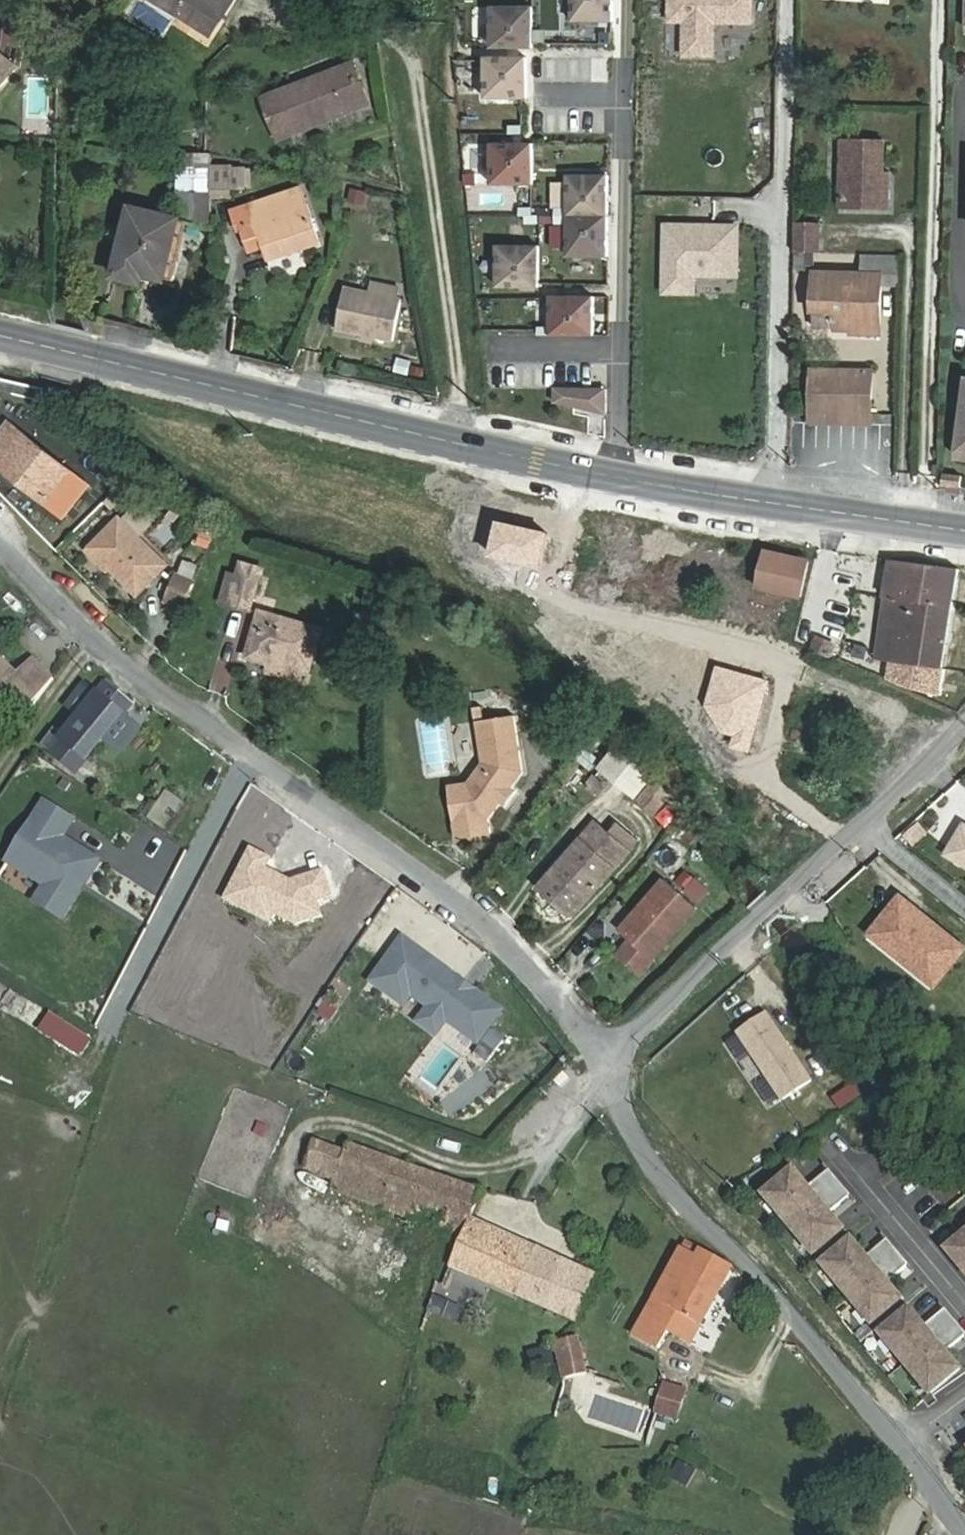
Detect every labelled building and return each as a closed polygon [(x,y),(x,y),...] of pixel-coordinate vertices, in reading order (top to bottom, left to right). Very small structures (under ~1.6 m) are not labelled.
[(210,35),(233,0),(157,0),(210,35)] [(572,22),(615,22),(615,0),(572,0),(572,22)] [(682,57),(717,58),(717,24),(755,24),(755,0),(668,0),(668,23),(683,24),(682,57)] [(534,5),(492,5),(492,48),(534,48),(534,5)] [(20,45),(57,46),(58,25),(21,21),(20,45)] [(17,68),(0,54),(0,88),(17,68)] [(528,57),(486,56),(486,99),(528,99),(528,57)] [(353,64),(265,99),(281,139),(332,120),(329,113),(366,98),(353,64)] [(878,210),(879,172),(883,172),(884,140),(844,140),(842,209),(878,210)] [(534,143),(492,143),(492,185),(534,186),(534,143)] [(230,165),(212,165),(212,198),(230,198),(230,190),(230,167),(230,165)] [(230,167),(230,190),(247,190),(247,167),(230,167)] [(611,176),(566,177),(566,217),(611,217),(611,176)] [(353,187),(349,210),(364,213),(369,190),(353,187)] [(302,189),(234,212),(240,231),(259,225),(270,259),(320,242),(302,189)] [(211,193),(182,193),(181,224),(211,229),(211,193)] [(178,221),(133,209),(118,268),(164,279),(178,221)] [(611,217),(566,217),(566,258),(611,257),(611,217)] [(824,221),(795,220),(795,249),(823,249),(824,221)] [(664,223),(663,295),(697,295),(698,278),(741,278),(741,224),(664,223)] [(540,289),(540,245),(497,245),(497,289),(540,289)] [(882,275),(815,273),(814,311),(828,312),(834,330),(881,331),(882,275)] [(372,283),(370,292),(403,299),(405,289),(372,283)] [(337,330),(394,341),(403,299),(370,292),(345,288),(337,330)] [(595,296),(550,296),(551,336),(596,336),(595,296)] [(874,372),(813,371),(812,415),(873,416),(874,372)] [(70,472),(9,423),(0,434),(0,467),(20,483),(23,480),(48,500),(70,472)] [(964,476),(944,473),(943,486),(962,489),(964,476)] [(137,595),(166,565),(119,519),(90,548),(137,595)] [(801,597),(808,561),(767,553),(759,587),(801,597)] [(887,678),(937,694),(957,570),(892,561),(884,618),(895,619),(887,678)] [(251,610),(260,574),(244,569),(242,578),(230,574),(223,600),(232,603),(232,606),(251,610)] [(164,601),(183,608),(193,585),(174,578),(164,601)] [(312,668),(323,630),(261,613),(249,657),(273,663),(275,658),(312,668)] [(818,639),(814,648),(830,655),(834,645),(818,639)] [(737,749),(762,664),(707,648),(692,699),(709,704),(699,738),(737,749)] [(18,674),(0,657),(0,693),(18,674)] [(76,774),(134,703),(109,683),(99,694),(87,683),(67,707),(80,718),(51,755),(76,774)] [(492,816),(525,770),(516,713),(479,719),(485,760),(471,781),(473,792),(469,799),(454,801),(460,837),(495,831),(492,816)] [(615,743),(599,770),(642,796),(659,769),(615,743)] [(471,781),(452,784),(454,801),(469,799),(473,792),(471,781)] [(170,833),(189,801),(166,787),(146,818),(170,833)] [(68,920),(105,856),(69,835),(80,816),(46,796),(0,874),(0,876),(29,893),(27,896),(68,920)] [(573,915),(629,852),(597,823),(541,887),(573,915)] [(948,852),(964,863),(964,825),(948,852)] [(641,974),(697,909),(664,880),(621,930),(638,945),(635,949),(630,945),(621,956),(641,974)] [(910,900),(903,894),(891,908),(897,914),(910,900)] [(910,900),(897,914),(891,908),(872,930),(924,974),(941,953),(953,963),(964,948),(964,947),(910,900)] [(495,1027),(510,1007),(404,932),(369,981),(417,1015),(414,1018),(439,1036),(450,1020),(496,1053),(508,1036),(495,1027)] [(924,974),(935,984),(953,963),(941,953),(924,974)] [(82,1055),(93,1036),(51,1010),(39,1029),(82,1055)] [(471,1219),(481,1191),(351,1145),(348,1153),(318,1142),(309,1169),(338,1180),(334,1189),(413,1219),(412,1222),(462,1241),(471,1219)] [(794,1169),(765,1193),(782,1213),(786,1209),(795,1219),(838,1183),(828,1170),(809,1186),(794,1169)] [(798,1233),(815,1253),(844,1229),(830,1212),(849,1196),(838,1183),(795,1219),(803,1229),(798,1233)] [(579,1321),(598,1276),(471,1219),(462,1241),(452,1265),(579,1321)] [(964,1270),(964,1228),(960,1232),(963,1235),(947,1248),(964,1270)] [(823,1263),(840,1283),(844,1279),(852,1289),(896,1252),(886,1240),(867,1256),(852,1238),(823,1263)] [(692,1344),(734,1267),(701,1249),(688,1241),(683,1247),(635,1334),(660,1348),(668,1332),(692,1344)] [(856,1303),(873,1323),(902,1298),(888,1281),(907,1265),(896,1252),(852,1289),(861,1299),(856,1303)] [(404,1285),(422,1293),(426,1283),(408,1275),(404,1285)] [(435,1293),(429,1311),(459,1321),(465,1304),(435,1293)] [(924,1325),(910,1308),(881,1332),(897,1352),(902,1348),(910,1358),(954,1322),(944,1309),(924,1325)] [(931,1392),(960,1368),(946,1351),(964,1335),(954,1322),(910,1358),(919,1368),(914,1372),(931,1392)] [(557,1344),(565,1375),(587,1370),(579,1339),(557,1344)] [(536,1384),(560,1378),(552,1345),(527,1352),(536,1384)] [(590,1382),(587,1370),(565,1375),(568,1387),(590,1382)] [(687,1390),(666,1384),(658,1412),(678,1418),(687,1390)] [(689,1485),(699,1468),(680,1458),(671,1475),(689,1485)]
